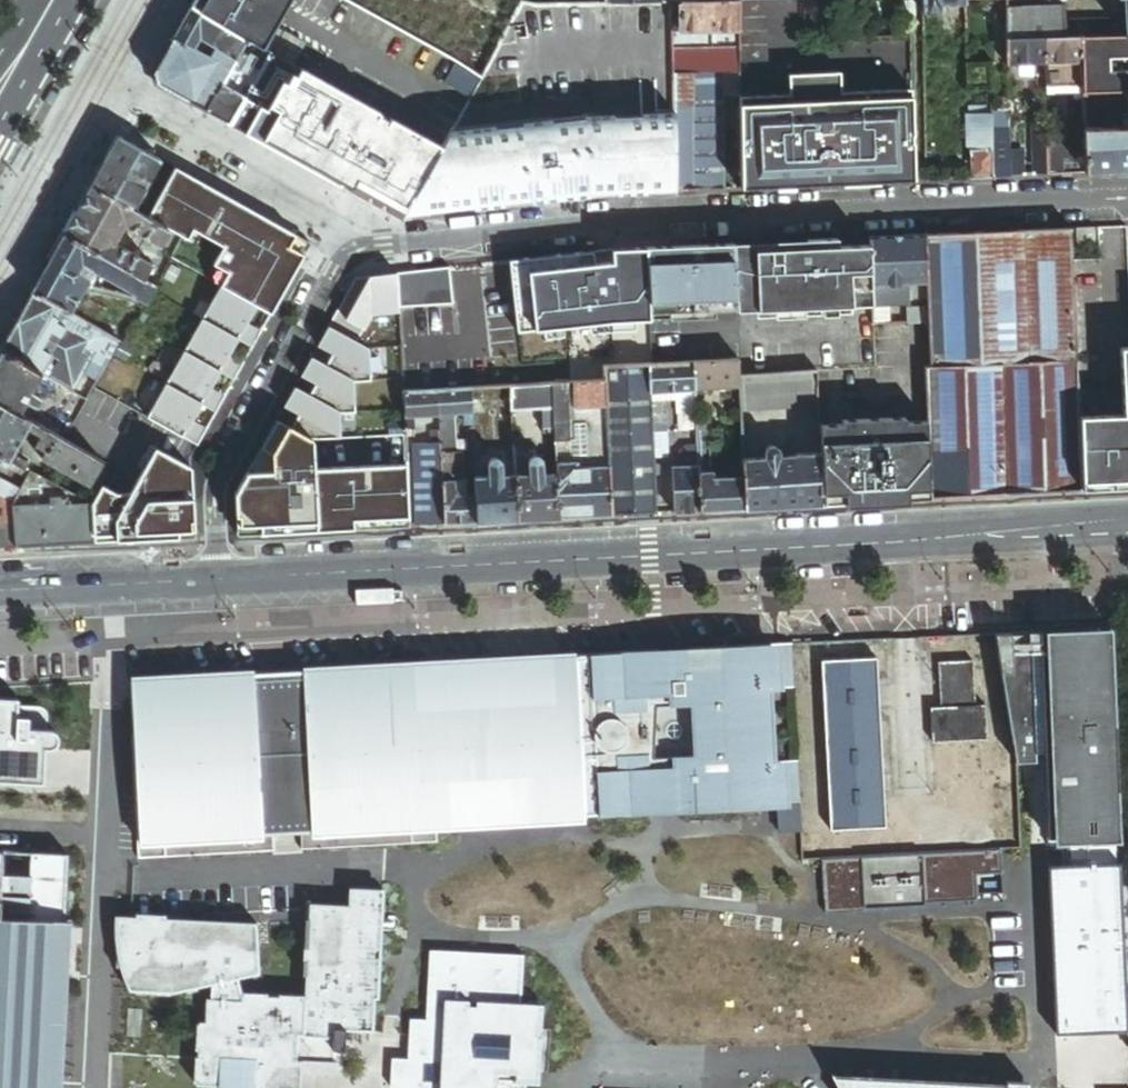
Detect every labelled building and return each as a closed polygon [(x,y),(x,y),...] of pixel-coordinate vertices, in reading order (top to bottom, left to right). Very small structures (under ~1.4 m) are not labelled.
[(286,0),(194,0),(191,6),(246,38),(258,45),(286,0)] [(673,26),(682,26),(681,0),(673,0),(673,26)] [(682,26),(739,26),(739,0),(681,0),(682,26)] [(924,12),(929,14),(938,14),(942,9),(942,2),(967,2),(967,0),(924,0),(924,12)] [(1126,15),(1067,17),(1067,35),(1083,34),(1127,32),(1127,0),(1125,0),(1126,15)] [(1045,35),(1067,35),(1067,17),(1066,3),(1047,4),(1007,6),(1009,37),(1045,35)] [(246,38),(191,6),(174,37),(229,67),(233,60),(240,48),(246,38)] [(724,89),(741,89),(739,26),(682,26),(673,26),(672,26),(673,91),(724,89)] [(1083,34),(1083,59),(1084,83),(1085,89),(1127,88),(1127,32),(1083,34)] [(1083,59),(1083,34),(1067,35),(1045,35),(1046,60),(1047,60),(1083,59)] [(1046,60),(1045,35),(1009,37),(1010,61),(1046,60)] [(229,67),(174,37),(154,73),(157,83),(205,109),(219,84),(229,67)] [(262,64),(269,51),(258,45),(253,54),(255,60),(262,64)] [(240,48),(233,60),(238,63),(244,54),(245,52),(240,48)] [(289,143),(321,81),(269,51),(262,64),(256,74),(229,122),(283,152),(289,143)] [(238,63),(256,74),(262,64),(255,60),(244,54),(238,63)] [(968,65),(992,64),(993,64),(993,56),(968,56),(968,65)] [(1084,83),(1083,59),(1047,60),(1048,84),(1084,83)] [(238,63),(233,60),(229,67),(219,84),(225,87),(221,96),(230,101),(221,118),(229,122),(256,74),(238,63)] [(968,89),(992,89),(992,64),(968,65),(967,65),(968,89)] [(789,72),(789,93),(741,94),(745,186),(916,179),(912,90),(840,92),(840,71),(789,72)] [(341,183),(380,115),(321,81),(289,143),(298,148),(293,157),(341,183)] [(205,109),(221,118),(230,101),(221,96),(225,87),(219,84),(205,109)] [(1085,89),(1086,127),(1119,126),(1119,113),(1127,113),(1127,88),(1085,89)] [(674,189),(728,186),(724,89),(673,91),(673,107),(674,189)] [(673,107),(649,109),(448,130),(438,148),(400,216),(591,194),(590,189),(620,187),(647,190),(674,189),(673,107)] [(1010,147),(1010,110),(992,109),(993,116),(994,148),(994,174),(1011,173),(1011,153),(1010,147)] [(1127,126),(1127,113),(1119,113),(1119,126),(1127,126)] [(400,216),(438,148),(380,115),(341,183),(400,216)] [(974,149),(994,148),(993,116),(968,116),(969,144),(974,149)] [(1034,119),(1035,131),(1048,131),(1047,119),(1034,119)] [(1086,127),(1088,169),(1127,167),(1127,126),(1119,126),(1086,127)] [(1049,171),(1064,171),(1063,130),(1048,131),(1049,171)] [(1036,172),(1049,171),(1048,131),(1035,131),(1036,172)] [(160,160),(118,138),(91,186),(134,210),(160,160)] [(298,148),(289,143),(283,152),(293,157),(298,148)] [(973,175),(994,174),(994,148),(974,149),(973,175)] [(1022,153),(1011,153),(1011,173),(1023,173),(1022,153)] [(308,240),(175,169),(148,218),(184,236),(188,239),(193,229),(224,245),(219,256),(242,269),(280,290),(308,240)] [(134,210),(91,186),(79,206),(64,235),(143,278),(151,264),(117,245),(112,245),(124,222),(127,226),(162,245),(170,229),(148,218),(134,210)] [(1102,225),(1103,257),(1074,259),(1079,357),(1077,358),(1080,412),(1123,409),(1121,343),(1127,343),(1127,224),(1102,225)] [(1099,238),(1099,225),(1078,226),(1078,239),(1099,238)] [(1074,259),(1072,226),(976,231),(983,362),(1001,362),(1077,358),(1079,357),(1074,259)] [(976,231),(927,234),(929,283),(930,309),(931,321),(933,364),(983,362),(976,231)] [(929,283),(927,234),(873,236),(872,236),(872,243),(874,286),(910,284),(929,283)] [(143,278),(64,235),(44,270),(32,293),(70,314),(95,268),(100,274),(135,294),(143,278)] [(839,245),(839,238),(809,239),(809,247),(733,252),(736,310),(736,312),(875,305),(874,286),(872,243),(839,245)] [(280,290),(242,269),(230,291),(257,306),(272,314),(311,242),(308,240),(280,290)] [(736,310),(733,252),(733,243),(648,247),(650,313),(716,311),(736,310)] [(648,247),(512,260),(519,329),(650,321),(648,247)] [(242,269),(219,256),(206,278),(220,285),(230,291),(242,269)] [(336,314),(362,328),(371,312),(400,311),(399,272),(361,277),(354,290),(350,288),(336,314)] [(155,285),(143,278),(135,294),(133,299),(143,305),(155,285)] [(874,286),(875,305),(911,304),(910,284),(874,286)] [(254,347),(259,337),(245,329),(249,322),(257,306),(220,285),(202,318),(239,339),(254,347)] [(32,293),(0,351),(43,375),(57,383),(73,392),(89,363),(105,333),(70,314),(32,293)] [(909,322),(931,321),(930,309),(909,310),(909,322)] [(716,318),(716,311),(650,313),(650,321),(716,318)] [(362,328),(336,314),(318,345),(333,354),(326,365),(354,379),(354,381),(371,380),(369,348),(357,341),(364,329),(362,328)] [(236,379),(241,369),(227,362),(231,355),(239,339),(202,318),(184,351),(221,371),(236,379)] [(1121,343),(1123,409),(1080,412),(1082,469),(1082,475),(1082,479),(1127,477),(1127,343),(1121,343)] [(0,351),(0,403),(21,415),(28,403),(35,406),(38,406),(39,405),(42,403),(42,400),(43,399),(42,398),(42,397),(42,396),(41,395),(40,394),(39,393),(34,390),(38,385),(43,375),(0,351)] [(218,412),(223,402),(209,394),(213,387),(221,371),(184,351),(166,384),(203,404),(218,412)] [(326,365),(312,357),(302,375),(317,383),(310,395),(340,411),(340,412),(355,411),(354,381),(354,379),(326,365)] [(740,385),(739,374),(738,358),(694,360),(695,388),(740,385)] [(1007,474),(1082,469),(1080,412),(1077,358),(1001,362),(1007,474)] [(695,388),(694,360),(651,363),(649,363),(650,390),(695,388)] [(960,493),(1008,491),(1007,474),(1001,362),(983,362),(933,364),(925,364),(928,418),(930,451),(958,450),(960,493)] [(89,363),(73,392),(79,395),(86,399),(102,371),(89,363)] [(650,390),(649,363),(605,365),(606,380),(610,458),(613,513),(657,511),(654,454),(653,431),(652,412),(651,400),(650,390)] [(819,405),(817,369),(739,374),(740,385),(741,409),(819,405)] [(610,458),(606,380),(553,383),(554,407),(556,431),(557,461),(565,460),(565,457),(569,456),(568,452),(572,451),(570,421),(586,421),(588,459),(610,458)] [(554,407),(553,383),(518,385),(512,385),(514,409),(543,408),(554,407)] [(199,446),(205,436),(190,428),(194,421),(203,404),(166,384),(148,417),(199,446)] [(514,409),(512,385),(472,388),(473,411),(474,422),(481,422),(487,422),(487,408),(481,401),(505,400),(501,407),(503,439),(515,438),(514,416),(514,409)] [(42,387),(39,393),(40,394),(41,395),(42,396),(42,397),(42,398),(43,399),(42,400),(48,400),(52,391),(42,386),(42,387)] [(310,395),(296,387),(285,406),(299,413),(292,427),(313,439),(341,437),(340,411),(310,395)] [(473,411),(472,388),(439,390),(440,413),(473,411)] [(695,388),(650,390),(651,400),(662,399),(677,399),(678,411),(696,410),(695,388)] [(440,413),(439,390),(435,390),(406,392),(406,408),(407,416),(440,413)] [(662,399),(651,400),(652,412),(663,411),(662,399)] [(0,403),(0,456),(1,456),(9,461),(10,461),(14,455),(28,428),(32,421),(21,415),(0,403)] [(545,432),(556,431),(554,407),(543,408),(545,432)] [(653,431),(668,430),(667,411),(663,411),(652,412),(653,431)] [(714,413),(697,414),(698,442),(699,458),(709,458),(708,445),(716,444),(714,413)] [(515,439),(517,473),(524,473),(522,447),(528,447),(526,415),(514,416),(515,438),(515,439)] [(823,501),(932,494),(930,451),(928,418),(820,424),(821,450),(823,501)] [(412,524),(410,463),(315,468),(313,439),(292,427),(278,419),(236,494),(239,534),(412,524)] [(91,485),(104,461),(102,460),(39,425),(32,421),(28,428),(42,436),(37,445),(47,451),(43,459),(91,485)] [(474,422),(475,443),(482,442),(481,422),(474,422)] [(441,442),(441,438),(441,429),(433,429),(433,443),(441,442)] [(670,453),(668,430),(653,431),(654,454),(670,453)] [(442,446),(453,446),(452,437),(441,438),(441,442),(442,446)] [(442,446),(441,442),(433,443),(413,443),(415,464),(418,524),(446,523),(443,479),(442,446)] [(677,454),(677,463),(700,462),(699,458),(698,442),(687,443),(677,454)] [(767,455),(744,456),(746,505),(823,501),(821,450),(795,452),(795,454),(779,454),(778,448),(778,447),(778,446),(777,446),(777,445),(776,444),(775,444),(774,443),(773,443),(772,443),(771,443),(770,444),(769,444),(768,445),(767,446),(767,447),(767,448),(767,455)] [(197,537),(193,469),(156,449),(127,504),(106,505),(97,500),(92,505),(93,542),(197,537)] [(932,494),(960,493),(958,450),(930,451),(932,494)] [(14,455),(10,461),(23,468),(27,461),(14,455)] [(9,461),(1,456),(0,458),(0,463),(6,466),(9,461)] [(746,505),(744,456),(725,457),(727,479),(714,480),(713,468),(700,469),(702,508),(746,505)] [(519,518),(560,516),(558,472),(544,473),(544,463),(543,461),(540,458),(535,458),(532,460),(530,462),(530,473),(524,473),(517,473),(519,518)] [(560,516),(613,513),(610,458),(588,459),(565,460),(557,461),(558,472),(560,516)] [(699,458),(700,462),(700,469),(713,468),(712,458),(709,458),(699,458)] [(478,521),(519,518),(517,473),(503,474),(503,464),(502,462),(500,460),(497,459),(494,459),(492,460),(489,463),(488,465),(488,474),(476,475),(477,493),(478,521)] [(677,510),(702,508),(700,469),(700,462),(677,463),(674,463),(677,510)] [(1082,475),(1082,469),(1007,474),(1008,491),(1072,487),(1072,476),(1082,475)] [(17,546),(93,542),(92,505),(31,473),(22,491),(14,504),(17,546)] [(1072,487),(1083,486),(1082,479),(1082,475),(1072,476),(1072,487)] [(1082,479),(1083,486),(1127,484),(1127,477),(1082,479)] [(446,523),(478,521),(477,493),(468,494),(467,478),(443,479),(446,523)] [(22,491),(0,480),(0,498),(14,504),(22,491)] [(14,504),(0,498),(0,547),(17,546),(14,504)] [(1061,846),(1125,841),(1117,630),(999,637),(1023,766),(1040,762),(1039,756),(1050,756),(1051,799),(1052,839),(1061,846)] [(774,687),(796,686),(793,643),(590,655),(599,812),(802,799),(800,754),(779,755),(774,687)] [(252,678),(252,673),(127,680),(138,861),(164,859),(164,854),(186,853),(186,857),(274,852),(272,827),(299,825),(302,850),(441,842),(440,824),(591,816),(591,812),(599,812),(590,655),(300,670),(300,676),(252,678)] [(883,824),(872,659),(815,663),(826,828),(883,824)] [(972,706),(969,661),(934,663),(937,708),(926,709),(929,745),(984,741),(982,706),(972,706)] [(0,699),(0,777),(28,777),(29,750),(41,750),(45,749),(47,748),(50,747),(52,745),(54,740),(53,736),(51,733),(47,731),(43,731),(43,717),(41,714),(39,710),(35,708),(28,707),(14,706),(15,699),(0,699)] [(42,1072),(58,1073),(62,995),(55,995),(61,866),(27,864),(27,870),(0,869),(0,1087),(41,1087),(42,1072)] [(1117,865),(1049,868),(1057,1029),(1125,1026),(1117,865)] [(251,922),(116,914),(114,950),(113,967),(127,967),(125,990),(169,992),(208,984),(208,998),(202,998),(200,1085),(294,1087),(298,1087),(299,1076),(301,1076),(301,1069),(315,1070),(330,1071),(331,1048),(342,1048),(343,1029),(370,1029),(372,955),(377,954),(379,887),(344,885),(343,903),(304,901),(301,996),(237,994),(232,978),(254,971),(251,922)] [(524,1079),(534,1080),(536,1030),(537,1006),(518,1006),(520,982),(521,953),(426,949),(423,1020),(411,1020),(410,1032),(408,1032),(407,1061),(394,1060),(393,1073),(388,1073),(388,1086),(390,1087),(523,1087),(524,1079)] [(1042,1080),(1031,1080),(1031,1076),(885,1070),(883,1070),(823,1067),(835,1087),(1042,1087),(1042,1080)]
